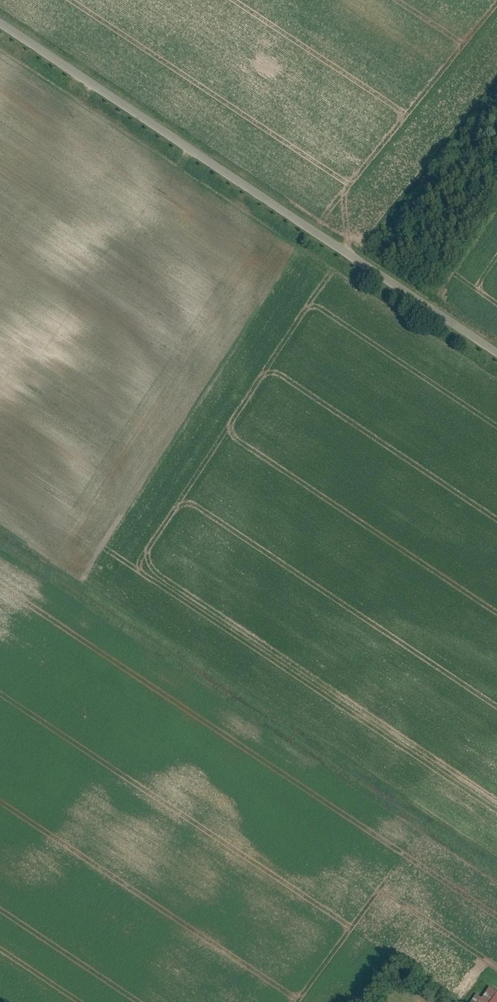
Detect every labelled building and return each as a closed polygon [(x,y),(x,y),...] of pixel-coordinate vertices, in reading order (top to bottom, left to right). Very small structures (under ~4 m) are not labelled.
[(489,985),(478,1001),(496,1001),(496,990),(489,985)]
